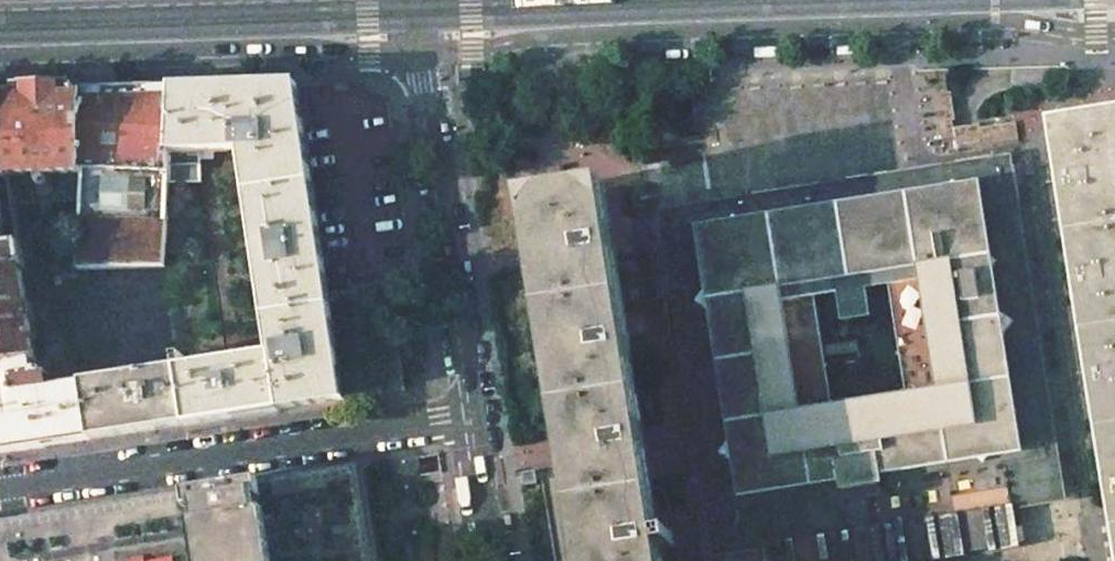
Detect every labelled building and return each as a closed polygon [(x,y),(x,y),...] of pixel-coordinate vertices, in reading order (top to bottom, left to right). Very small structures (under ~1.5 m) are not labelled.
[(297,84),(173,88),(169,184),(202,183),(201,151),(242,150),(273,353),(227,360),(185,366),(184,355),(176,357),(178,367),(187,424),(344,400),(297,84)] [(165,268),(169,184),(173,88),(86,91),(84,155),(82,203),(80,266),(80,269),(165,268)] [(84,155),(86,91),(6,94),(0,139),(0,158),(84,155)] [(1066,139),(1107,401),(1114,451),(1114,131),(1066,139)] [(82,203),(84,155),(0,158),(0,168),(9,203),(82,203)] [(0,168),(0,269),(11,269),(22,269),(25,269),(9,203),(0,168)] [(506,170),(480,174),(485,212),(512,208),(506,170)] [(1039,388),(1015,242),(1006,187),(892,206),(779,224),(674,241),(717,500),(1048,445),(1039,388)] [(535,206),(551,305),(566,404),(582,504),(591,560),(656,560),(598,196),(535,206)] [(22,269),(11,269),(0,269),(0,364),(36,360),(22,269)] [(0,364),(0,442),(2,453),(92,439),(83,383),(53,387),(51,374),(46,375),(45,371),(38,372),(36,360),(0,364)] [(83,383),(92,439),(187,424),(178,367),(83,383)] [(356,466),(0,521),(0,560),(371,560),(356,466)]
